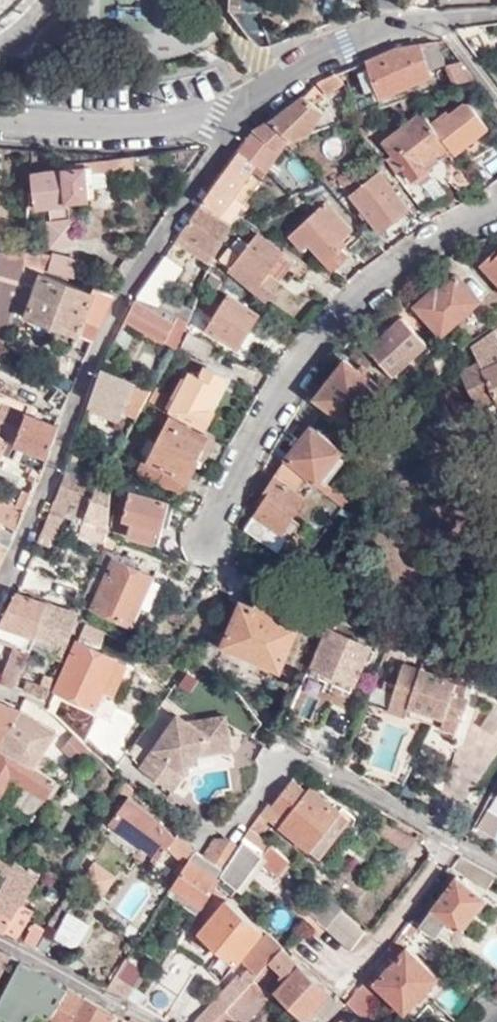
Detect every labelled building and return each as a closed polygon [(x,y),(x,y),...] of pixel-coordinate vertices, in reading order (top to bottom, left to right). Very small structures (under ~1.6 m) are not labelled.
[(287,39),(288,0),(226,0),(226,9),(250,41),(258,45),(269,46),(287,39)] [(196,26),(204,39),(211,33),(204,21),(196,26)] [(394,48),(365,61),(369,68),(382,95),(433,73),(432,67),(442,65),(433,42),(394,48)] [(450,84),(473,79),(460,63),(447,66),(450,84)] [(378,97),(382,95),(369,68),(360,72),(368,91),(374,89),(378,97)] [(322,80),(309,91),(322,101),(341,83),(336,74),(322,80)] [(298,139),(311,134),(323,109),(304,96),(285,113),(272,120),(290,134),(298,139)] [(426,164),(447,147),(419,112),(381,143),(412,182),(430,167),(426,164)] [(282,148),(287,139),(290,134),(272,120),(255,130),(278,146),(282,148)] [(265,166),(278,146),(255,130),(241,149),(265,166)] [(494,145),(469,164),(487,186),(496,178),(496,148),(494,145)] [(203,204),(218,214),(229,199),(252,166),(264,174),(268,168),(265,166),(241,149),(203,204)] [(133,166),(132,156),(64,166),(65,169),(32,173),(34,196),(29,196),(29,202),(48,200),(49,215),(45,216),(47,241),(74,239),(72,213),(68,213),(66,198),(86,197),(85,185),(85,170),(108,168),(133,166)] [(109,183),(108,168),(85,170),(85,185),(109,183)] [(356,177),(349,168),(341,175),(347,183),(356,177)] [(408,209),(379,174),(350,196),(381,232),(408,209)] [(314,204),(319,207),(290,233),(303,247),(309,242),(331,267),(346,255),(335,242),(351,228),(327,200),(325,202),(321,197),(314,204)] [(218,214),(233,224),(237,218),(242,207),(229,199),(218,214)] [(177,242),(212,265),(233,224),(218,214),(203,204),(177,242)] [(303,277),(311,266),(287,249),(282,255),(255,235),(248,245),(238,238),(229,251),(238,256),(230,270),(267,297),(277,282),(266,274),(270,269),(287,281),(295,272),(303,277)] [(33,264),(68,275),(72,257),(55,252),(25,247),(24,255),(24,261),(33,264)] [(470,259),(462,250),(454,256),(461,266),(470,259)] [(495,255),(491,251),(480,262),(496,282),(496,254),(495,255)] [(20,282),(23,267),(24,261),(24,255),(0,253),(0,344),(4,345),(13,309),(20,282)] [(190,321),(195,308),(165,295),(184,267),(167,257),(139,299),(178,315),(190,321)] [(79,332),(93,292),(46,273),(40,287),(20,282),(13,309),(78,334),(79,332)] [(416,306),(441,334),(477,302),(455,277),(434,298),(430,293),(416,306)] [(93,340),(113,293),(95,286),(93,292),(79,332),(78,334),(93,340)] [(260,315),(229,295),(208,328),(239,348),(260,315)] [(177,345),(185,329),(190,321),(178,315),(175,323),(136,301),(127,320),(177,345)] [(426,343),(403,319),(370,348),(394,374),(426,343)] [(136,334),(123,328),(117,339),(129,347),(136,334)] [(205,361),(213,345),(188,331),(179,347),(205,361)] [(469,344),(479,364),(461,373),(476,406),(493,397),(496,406),(496,331),(491,335),(469,344)] [(380,386),(348,360),(319,396),(351,421),(380,386)] [(178,400),(172,410),(206,427),(214,412),(208,409),(226,375),(207,367),(202,378),(192,374),(189,381),(182,378),(171,397),(178,400)] [(123,411),(136,416),(146,400),(152,389),(102,370),(87,410),(119,421),(123,411)] [(149,401),(158,406),(165,393),(156,388),(149,401)] [(26,401),(0,390),(0,437),(3,439),(15,443),(25,414),(21,413),(26,401)] [(316,418),(325,407),(306,394),(299,406),(316,418)] [(49,456),(58,426),(25,414),(15,443),(49,456)] [(161,484),(183,493),(190,480),(188,479),(198,459),(204,463),(215,441),(185,425),(187,421),(174,414),(150,459),(168,469),(161,484)] [(276,444),(271,452),(286,462),(288,459),(316,482),(342,450),(311,425),(289,454),(276,444)] [(295,486),(303,475),(286,462),(266,491),(270,494),(246,529),(277,551),(288,537),(282,532),(306,498),(301,493),(302,491),(295,486)] [(30,496),(39,471),(32,467),(22,492),(30,496)] [(104,538),(106,538),(110,484),(66,468),(55,500),(77,508),(74,517),(70,528),(104,538)] [(341,505),(347,499),(331,486),(326,492),(341,505)] [(22,492),(16,507),(8,503),(7,506),(0,501),(0,522),(16,531),(30,496),(22,492)] [(171,508),(166,507),(167,503),(129,492),(123,520),(131,522),(128,537),(156,544),(160,526),(166,528),(171,508)] [(61,513),(74,517),(77,508),(55,500),(52,508),(62,512),(61,513)] [(53,537),(61,513),(62,512),(52,508),(40,536),(49,539),(50,535),(53,537)] [(0,522),(0,544),(8,549),(16,531),(0,522)] [(135,561),(106,549),(99,568),(108,572),(94,606),(131,624),(138,606),(150,613),(164,581),(133,567),(135,561)] [(33,576),(27,573),(24,582),(30,585),(33,576)] [(47,605),(16,594),(1,623),(36,635),(47,605)] [(225,646),(282,670),(299,629),(282,621),(285,613),(261,603),(257,611),(244,606),(225,646)] [(77,618),(78,614),(47,605),(36,635),(60,644),(55,656),(62,660),(77,618)] [(1,623),(0,625),(0,637),(21,644),(31,648),(33,645),(36,635),(1,623)] [(102,641),(106,632),(87,624),(58,689),(95,706),(102,690),(114,696),(127,664),(117,659),(97,651),(102,641)] [(372,643),(331,627),(312,674),(353,690),(363,665),(367,667),(370,659),(373,660),(377,648),(371,646),(372,643)] [(60,644),(36,635),(33,645),(31,648),(55,656),(60,644)] [(121,650),(102,641),(97,651),(117,659),(121,650)] [(31,648),(21,644),(15,660),(17,661),(7,685),(15,688),(31,648)] [(454,672),(423,660),(421,667),(452,677),(454,672)] [(404,661),(396,683),(394,690),(411,696),(408,705),(409,705),(444,717),(441,726),(456,731),(462,716),(463,716),(469,697),(464,695),(468,685),(457,682),(457,679),(452,677),(421,667),(404,661)] [(396,683),(385,679),(383,686),(394,690),(396,683)] [(48,699),(53,684),(46,682),(44,688),(29,681),(25,691),(30,692),(48,699)] [(102,690),(95,706),(106,711),(114,696),(102,690)] [(408,705),(411,696),(394,690),(388,709),(406,715),(409,705),(408,705)] [(0,700),(0,746),(3,747),(33,764),(56,730),(22,709),(0,700)] [(180,736),(189,724),(179,717),(163,737),(180,736)] [(227,718),(189,724),(180,736),(163,737),(141,767),(173,792),(199,756),(231,752),(257,764),(266,749),(228,726),(227,718)] [(82,765),(95,752),(76,734),(63,748),(82,765)] [(33,764),(3,747),(0,752),(0,792),(10,777),(39,793),(42,789),(46,792),(55,777),(33,764)] [(298,780),(295,777),(270,806),(267,803),(247,827),(259,836),(265,828),(261,826),(268,817),(317,858),(348,821),(309,790),(305,794),(294,785),(298,780)] [(17,809),(35,817),(42,802),(24,794),(17,809)] [(197,843),(182,830),(180,833),(160,817),(129,796),(112,821),(160,856),(166,846),(185,860),(197,843)] [(495,837),(496,834),(496,812),(485,804),(475,824),(495,837)] [(466,840),(486,851),(495,837),(475,824),(468,837),(466,840)] [(259,836),(247,827),(238,844),(226,867),(216,886),(230,897),(236,888),(237,890),(258,858),(278,874),(289,862),(259,836)] [(405,830),(397,842),(403,848),(402,850),(406,853),(415,836),(405,830)] [(226,867),(238,844),(228,835),(214,835),(203,849),(226,867)] [(203,849),(200,845),(173,884),(203,905),(213,890),(216,886),(226,867),(203,849)] [(461,857),(451,870),(460,868),(487,888),(496,877),(461,857)] [(14,867),(14,866),(0,858),(0,872),(7,876),(14,867)] [(103,904),(117,874),(90,861),(75,891),(103,904)] [(39,880),(14,867),(7,876),(0,891),(0,930),(7,934),(24,905),(39,880)] [(431,911),(424,905),(411,921),(419,926),(436,938),(447,923),(458,932),(485,898),(458,877),(431,911)] [(213,890),(203,905),(191,925),(200,932),(193,941),(200,947),(207,938),(236,964),(263,933),(213,890)] [(308,915),(348,950),(362,934),(321,900),(308,915)] [(24,905),(7,934),(18,939),(36,910),(24,905)] [(68,913),(54,940),(77,951),(90,924),(68,913)] [(419,926),(411,921),(402,933),(410,938),(419,926)] [(34,949),(42,934),(32,928),(23,943),(34,949)] [(268,936),(244,962),(248,967),(238,977),(236,975),(199,1014),(209,1021),(213,1021),(284,950),(268,936)] [(342,1009),(346,1004),(286,948),(284,950),(213,1021),(246,1021),(269,998),(260,988),(278,970),(283,975),(279,979),(284,984),(277,992),(305,1019),(309,1016),(315,1021),(327,1021),(342,1009)] [(384,994),(386,995),(402,1011),(438,980),(407,949),(381,974),(377,971),(373,975),(376,978),(373,982),(384,994)] [(129,954),(108,987),(139,1004),(146,993),(136,985),(147,967),(129,954)] [(0,955),(0,978),(9,960),(0,955)] [(20,965),(0,1006),(0,1018),(7,1021),(31,1021),(36,1012),(51,1020),(68,990),(20,965)] [(383,1012),(374,1004),(384,994),(373,982),(367,977),(356,991),(346,1004),(366,1021),(374,1021),(383,1012)] [(51,1020),(55,1021),(109,1021),(113,1013),(68,990),(51,1020)] [(346,1004),(342,1009),(356,1021),(366,1021),(346,1004)] [(113,1013),(109,1021),(123,1021),(124,1020),(113,1013)]
